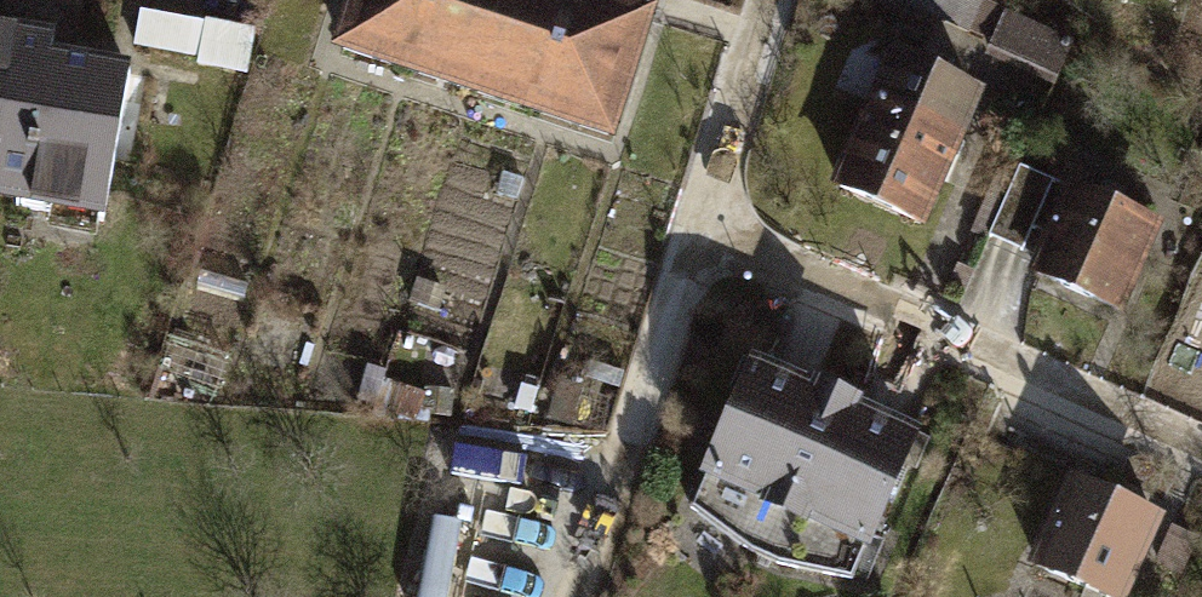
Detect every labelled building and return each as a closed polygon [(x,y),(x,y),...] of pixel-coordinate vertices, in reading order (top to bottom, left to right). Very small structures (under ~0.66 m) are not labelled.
[(337,58),(478,106),(514,0),(357,0),(337,58)] [(558,0),(514,0),(478,106),(618,153),(659,34),(558,0)] [(984,3),(977,0),(902,0),(900,3),(971,33),(984,3)] [(1080,43),(1008,14),(989,61),(1061,91),(1080,43)] [(0,29),(0,202),(27,206),(25,218),(63,224),(65,213),(121,222),(146,71),(45,55),(47,37),(0,29)] [(976,94),(899,60),(842,190),(919,224),(976,94)] [(993,238),(1024,251),(1054,184),(1024,170),(993,238)] [(1155,226),(1074,191),(1037,275),(1118,309),(1155,226)] [(534,370),(486,362),(481,393),(529,400),(534,370)] [(627,374),(600,366),(595,383),(623,391),(627,374)] [(812,400),(754,375),(692,508),(755,554),(783,567),(853,581),(912,444),(852,419),(856,407),(816,389),(812,400)] [(456,390),(420,390),(420,409),(456,410),(456,390)] [(1081,485),(1043,568),(1109,596),(1123,596),(1158,519),(1081,485)]
